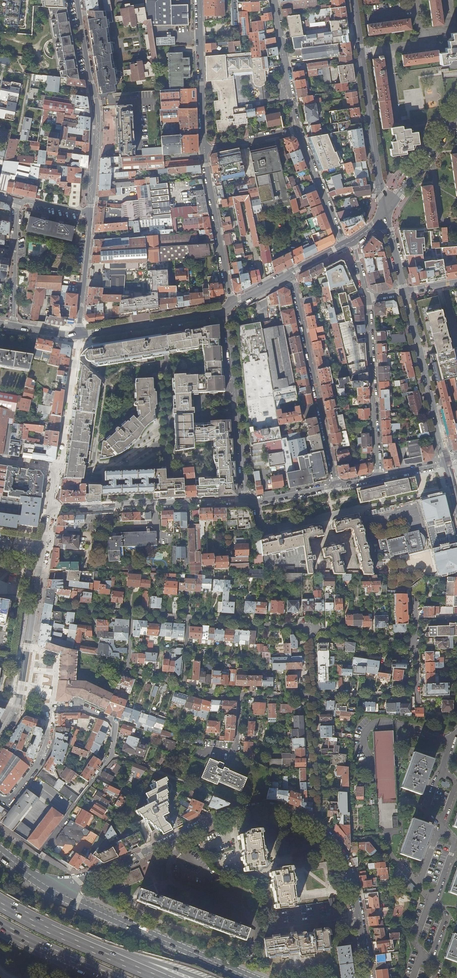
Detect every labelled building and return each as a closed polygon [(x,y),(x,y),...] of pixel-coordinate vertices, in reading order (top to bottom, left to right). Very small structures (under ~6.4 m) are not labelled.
[(18,26),(20,10),(21,10),(21,7),(20,6),(21,0),(7,0),(4,25),(18,26)] [(111,10),(112,10),(110,0),(103,0),(104,7),(98,7),(98,4),(99,4),(99,3),(98,3),(97,0),(85,0),(87,10),(111,10)] [(147,11),(146,11),(147,20),(151,19),(152,26),(186,25),(189,23),(188,19),(187,18),(187,11),(188,11),(188,7),(186,5),(171,5),(171,0),(146,0),(147,11)] [(204,1),(205,16),(225,15),(224,0),(204,0),(204,1)] [(269,0),(260,2),(260,8),(270,7),(269,0)] [(281,2),(282,7),(293,5),(294,7),(294,8),(318,6),(318,5),(317,0),(294,0),(293,0),(281,2)] [(332,5),(328,5),(326,6),(326,4),(318,5),(318,6),(319,9),(345,6),(344,0),(332,0),(332,5)] [(440,0),(429,0),(433,26),(444,25),(442,16),(442,12),(440,0)] [(260,8),(260,2),(238,3),(239,25),(240,36),(250,35),(250,32),(248,11),(261,11),(260,8)] [(147,20),(146,11),(144,3),(130,6),(130,4),(125,4),(125,8),(120,9),(122,16),(116,17),(117,22),(123,21),(124,26),(131,25),(131,26),(137,25),(136,21),(140,21),(146,25),(146,27),(148,27),(149,34),(147,34),(148,36),(146,37),(147,47),(149,46),(150,48),(151,48),(152,56),(151,56),(151,58),(147,64),(143,64),(142,60),(137,61),(137,63),(130,64),(131,69),(124,70),(125,75),(131,74),(132,81),(137,81),(138,84),(143,83),(142,81),(146,81),(145,77),(156,75),(154,63),(158,62),(152,26),(151,19),(147,20)] [(294,8),(294,7),(291,8),(292,15),(300,14),(309,13),(319,12),(319,9),(318,6),(294,8)] [(347,18),(345,6),(319,9),(319,12),(309,13),(310,23),(315,22),(315,16),(327,15),(327,13),(329,12),(329,11),(334,10),(335,14),(334,14),(334,16),(331,16),(332,20),(347,18)] [(67,8),(49,7),(50,14),(55,14),(56,18),(53,19),(52,19),(52,20),(51,20),(52,21),(52,22),(52,26),(70,26),(69,20),(69,18),(67,8)] [(291,8),(282,9),(283,16),(288,16),(292,15),(291,8)] [(111,10),(87,10),(99,94),(106,94),(106,93),(116,93),(115,88),(116,88),(115,84),(116,84),(115,81),(118,81),(118,79),(122,78),(121,71),(117,71),(116,70),(113,70),(113,67),(112,68),(111,61),(113,60),(109,35),(107,35),(106,28),(107,28),(107,25),(109,24),(109,23),(113,22),(111,10)] [(272,19),(271,13),(264,14),(265,15),(261,16),(262,20),(263,20),(263,21),(265,20),(272,19)] [(288,16),(292,37),(296,36),(304,35),(300,14),(292,15),(288,16)] [(330,20),(331,31),(342,29),(348,28),(347,24),(347,18),(332,20),(330,20)] [(374,24),(367,24),(369,35),(392,32),(392,33),(404,31),(404,30),(412,29),(410,18),(398,20),(395,21),(377,23),(374,24)] [(262,20),(252,22),(253,32),(259,31),(264,30),(266,30),(266,25),(265,20),(263,21),(263,20),(262,20)] [(70,26),(52,26),(54,36),(54,37),(55,37),(56,38),(59,37),(59,39),(62,38),(62,36),(72,35),(72,33),(70,26)] [(259,31),(259,34),(260,40),(265,39),(265,32),(266,33),(274,31),(274,29),(266,30),(264,30),(259,31)] [(304,35),(296,36),(297,41),(301,40),(302,43),(307,42),(307,41),(313,40),(313,42),(332,39),(333,44),(338,43),(340,43),(350,41),(348,32),(342,33),(331,35),(331,31),(324,32),(304,35)] [(451,33),(452,40),(448,41),(449,48),(445,48),(446,52),(442,53),(444,64),(447,64),(447,60),(456,59),(456,32),(451,33)] [(259,34),(250,35),(251,53),(252,58),(261,57),(261,55),(261,50),(260,40),(259,34)] [(210,35),(205,36),(206,43),(216,43),(216,38),(210,39),(210,35)] [(157,46),(176,45),(176,36),(157,37),(157,46)] [(265,39),(260,40),(261,50),(266,49),(272,48),(271,47),(266,48),(266,44),(276,42),(275,37),(267,38),(265,39)] [(60,70),(62,77),(80,80),(73,42),(72,41),(70,41),(62,43),(62,42),(57,43),(56,43),(56,44),(56,45),(57,46),(58,46),(56,47),(59,63),(59,64),(60,65),(61,65),(64,65),(65,69),(60,70)] [(240,41),(228,42),(229,47),(229,52),(235,52),(235,46),(241,46),(240,41)] [(342,51),(339,52),(340,56),(352,55),(350,41),(340,43),(341,48),(342,48),(342,51)] [(228,42),(216,43),(206,43),(206,52),(212,52),(212,51),(214,51),(214,49),(216,49),(216,47),(229,47),(228,42)] [(326,45),(301,48),(302,55),(303,61),(326,58),(331,57),(334,57),(339,56),(340,56),(339,52),(338,43),(333,44),(326,45)] [(266,49),(267,56),(279,55),(277,47),(272,48),(266,49)] [(444,64),(442,53),(439,53),(438,50),(429,52),(426,52),(411,54),(408,55),(402,55),(404,66),(440,61),(440,65),(444,64)] [(170,90),(184,89),(183,78),(188,78),(190,76),(190,71),(189,71),(189,64),(190,64),(190,60),(188,58),(183,58),(183,54),(181,52),(168,53),(170,90)] [(241,54),(206,56),(206,66),(208,66),(206,67),(207,69),(208,70),(208,71),(207,71),(207,81),(212,81),(235,79),(235,78),(231,79),(231,76),(234,76),(234,73),(253,71),(252,58),(251,53),(241,54)] [(340,56),(339,56),(340,65),(353,64),(352,55),(340,56)] [(0,56),(0,63),(10,66),(11,59),(0,56)] [(263,68),(268,67),(280,65),(280,62),(273,63),(273,62),(271,60),(268,60),(267,56),(261,57),(263,68)] [(374,67),(373,67),(375,79),(376,79),(379,107),(379,108),(381,121),(382,129),(391,128),(393,127),(392,115),(391,112),(389,94),(388,91),(386,73),(385,70),(383,56),(378,57),(378,59),(373,59),(374,67)] [(254,81),(254,82),(264,81),(266,81),(266,80),(266,79),(265,73),(263,73),(262,71),(269,70),(268,67),(263,68),(261,57),(252,58),(253,71),(254,81)] [(334,57),(331,57),(332,62),(328,62),(327,61),(307,64),(308,70),(317,69),(323,68),(329,67),(335,66),(334,57)] [(340,65),(338,66),(340,83),(347,82),(355,81),(353,64),(340,65)] [(323,68),(325,85),(329,85),(332,84),(329,67),(323,68)] [(299,71),(293,72),(296,89),(308,87),(308,86),(306,86),(303,72),(305,72),(305,70),(299,71)] [(48,76),(32,74),(30,88),(39,89),(40,83),(46,83),(46,82),(47,83),(48,76)] [(62,77),(48,76),(47,83),(46,90),(58,92),(60,84),(73,85),(73,87),(75,87),(76,86),(86,87),(85,80),(80,80),(62,77)] [(13,120),(21,83),(3,79),(2,83),(1,90),(5,91),(5,93),(0,93),(0,117),(13,120)] [(235,79),(212,81),(213,91),(218,91),(219,100),(214,101),(216,111),(220,110),(221,120),(217,120),(218,130),(248,127),(248,125),(247,117),(246,110),(246,107),(238,108),(235,79)] [(336,84),(337,92),(345,90),(348,90),(347,82),(340,83),(336,84)] [(296,89),(297,97),(302,97),(308,96),(307,90),(309,89),(308,87),(296,89)] [(39,89),(30,88),(29,97),(38,99),(39,96),(40,89),(39,89)] [(196,107),(196,88),(184,89),(170,90),(161,90),(162,109),(196,107)] [(357,97),(356,89),(348,90),(345,90),(346,98),(347,98),(357,97)] [(88,103),(87,97),(76,95),(76,97),(71,96),(70,100),(46,96),(45,97),(40,96),(39,96),(38,99),(39,99),(44,100),(89,107),(88,103)] [(302,97),(304,105),(310,104),(310,100),(313,99),(313,95),(308,96),(302,97)] [(38,99),(29,97),(27,106),(37,108),(39,99),(38,99)] [(359,106),(357,97),(347,98),(348,107),(359,106)] [(90,113),(89,107),(44,100),(43,109),(77,115),(79,115),(90,117),(90,113)] [(308,121),(309,125),(310,125),(320,124),(316,103),(304,105),(305,111),(306,111),(307,115),(306,115),(307,121),(308,121)] [(119,143),(120,156),(130,156),(135,155),(132,104),(117,105),(118,118),(116,118),(118,143),(119,143)] [(255,108),(256,115),(256,122),(266,120),(266,115),(264,106),(262,107),(255,108)] [(197,116),(196,107),(162,109),(160,109),(161,123),(197,121),(197,116)] [(359,107),(337,110),(339,122),(338,123),(339,132),(362,128),(361,123),(351,124),(350,117),(360,115),(359,107)] [(246,110),(247,117),(256,115),(255,108),(253,109),(246,110)] [(42,123),(47,124),(56,125),(90,130),(90,126),(90,117),(79,115),(79,120),(74,120),(68,119),(68,122),(63,122),(64,119),(64,117),(74,118),(76,118),(77,115),(43,109),(42,123)] [(266,120),(267,127),(274,126),(275,125),(282,124),(280,112),(266,115),(266,120)] [(24,117),(21,140),(29,141),(32,118),(24,117)] [(197,134),(197,121),(161,123),(161,126),(161,136),(197,134)] [(47,124),(42,123),(40,135),(41,136),(48,137),(59,138),(67,139),(68,140),(69,138),(67,138),(68,133),(83,135),(82,142),(89,143),(89,138),(90,130),(56,125),(56,129),(62,129),(61,137),(58,136),(58,133),(44,131),(44,127),(46,128),(47,124)] [(312,134),(307,135),(307,137),(312,136),(312,135),(315,134),(319,134),(319,129),(321,129),(320,124),(310,125),(312,134)] [(411,133),(410,129),(403,130),(403,126),(393,127),(391,128),(392,135),(394,134),(395,141),(391,141),(392,148),(390,149),(391,156),(407,154),(406,150),(413,149),(412,145),(420,144),(419,139),(418,132),(411,133)] [(10,130),(0,128),(0,137),(8,139),(10,130)] [(312,136),(307,137),(309,142),(323,140),(324,145),(319,148),(312,149),(314,154),(322,153),(327,152),(347,149),(353,148),(364,146),(364,142),(362,128),(339,132),(331,133),(326,134),(315,136),(312,136)] [(161,136),(162,147),(163,154),(198,152),(197,134),(161,136)] [(46,151),(57,152),(59,138),(48,137),(46,151)] [(292,137),(284,138),(286,144),(285,145),(287,150),(288,149),(290,153),(300,149),(296,138),(292,137)] [(18,140),(10,139),(5,160),(12,161),(18,140)] [(82,154),(88,155),(89,149),(89,143),(82,142),(76,141),(73,140),(72,146),(76,147),(76,146),(81,147),(81,148),(83,148),(82,154)] [(323,140),(309,142),(312,149),(319,148),(324,145),(323,140)] [(39,142),(31,141),(30,149),(38,150),(39,142)] [(257,151),(255,144),(252,145),(253,150),(250,151),(255,179),(259,199),(262,209),(281,205),(281,207),(291,205),(290,200),(289,196),(289,195),(288,191),(287,189),(286,184),(285,180),(284,177),(284,173),(282,168),(281,164),(281,161),(280,157),(270,159),(268,149),(257,151)] [(364,146),(353,148),(353,150),(355,152),(356,162),(352,163),(353,167),(354,171),(356,179),(365,177),(369,177),(367,168),(361,169),(360,161),(366,160),(364,146)] [(143,170),(158,169),(164,168),(163,161),(163,154),(162,147),(142,148),(142,155),(135,155),(130,156),(132,171),(136,171),(140,170),(143,170)] [(255,179),(250,151),(249,148),(240,150),(247,183),(248,189),(248,190),(249,194),(250,200),(259,199),(255,179)] [(300,149),(290,153),(291,157),(294,164),(304,160),(300,149)] [(347,149),(327,152),(328,160),(350,157),(347,149)] [(70,167),(82,168),(88,168),(88,163),(88,155),(82,154),(58,152),(57,152),(46,151),(39,150),(38,157),(36,157),(36,159),(38,160),(38,163),(41,164),(51,164),(52,165),(52,161),(46,160),(46,154),(58,155),(57,162),(65,163),(66,156),(72,157),(73,158),(80,159),(79,162),(73,162),(72,163),(71,165),(70,165),(70,167)] [(240,150),(217,155),(220,172),(221,177),(222,185),(222,188),(247,183),(240,150)] [(217,155),(217,152),(212,153),(210,156),(213,173),(220,172),(217,155)] [(322,153),(314,154),(318,164),(325,162),(322,153)] [(132,171),(130,156),(120,156),(101,158),(100,164),(100,174),(129,171),(132,171)] [(163,161),(164,168),(194,165),(193,160),(193,159),(163,161)] [(12,161),(5,160),(2,170),(17,173),(19,162),(17,161),(12,161)] [(307,168),(304,160),(294,164),(297,172),(307,168)] [(19,162),(17,173),(16,176),(18,177),(26,178),(28,177),(30,177),(30,178),(36,179),(38,179),(39,178),(40,168),(41,164),(38,163),(33,163),(19,162)] [(344,164),(347,173),(354,171),(353,167),(352,163),(351,162),(344,164)] [(192,173),(202,173),(200,165),(194,165),(164,168),(158,169),(158,175),(168,175),(168,174),(191,171),(192,173)] [(71,182),(81,183),(81,174),(82,168),(70,167),(68,166),(67,182),(71,182)] [(39,178),(49,179),(51,169),(40,168),(39,178)] [(64,195),(70,195),(70,187),(68,187),(67,185),(67,182),(60,181),(61,172),(60,171),(59,173),(58,173),(58,172),(58,170),(51,169),(49,179),(49,183),(60,184),(59,187),(63,187),(65,190),(64,195)] [(2,170),(0,180),(0,190),(3,191),(7,192),(9,181),(15,183),(15,181),(16,176),(17,173),(2,170)] [(122,188),(135,186),(135,183),(131,183),(131,182),(115,184),(115,182),(111,182),(111,179),(114,179),(114,178),(124,177),(129,176),(129,171),(100,174),(99,189),(99,190),(119,188),(122,188)] [(338,189),(352,187),(358,186),(357,182),(356,180),(346,183),(344,176),(341,174),(335,177),(337,184),(338,189)] [(155,184),(159,184),(158,177),(153,178),(153,176),(146,177),(146,180),(136,181),(136,178),(134,178),(135,183),(135,186),(137,186),(155,184)] [(293,187),(296,185),(292,176),(287,178),(287,180),(288,180),(290,183),(286,184),(287,189),(293,187)] [(312,180),(305,182),(296,185),(293,187),(295,194),(289,196),(290,200),(295,198),(301,195),(299,188),(303,187),(304,189),(307,187),(314,185),(312,180)] [(9,181),(7,192),(13,193),(15,183),(9,181)] [(23,195),(36,198),(37,186),(17,181),(15,181),(15,183),(13,193),(23,195)] [(80,205),(81,183),(71,182),(70,187),(70,195),(69,206),(76,207),(80,205)] [(194,214),(208,212),(204,189),(196,191),(197,206),(170,208),(167,183),(159,184),(155,184),(137,186),(139,200),(141,220),(145,220),(151,220),(183,217),(183,219),(194,218),(194,214)] [(355,195),(369,193),(370,193),(370,187),(370,184),(366,185),(361,185),(358,186),(352,187),(353,191),(355,195)] [(222,185),(215,186),(217,196),(220,195),(221,198),(224,198),(224,196),(222,188),(222,185)] [(421,186),(427,228),(438,227),(436,218),(436,214),(433,197),(433,194),(432,185),(421,186)] [(335,190),(329,192),(330,197),(337,194),(353,191),(352,187),(338,189),(335,190)] [(99,190),(98,196),(119,194),(122,193),(122,188),(119,188),(99,190)] [(255,225),(250,200),(249,194),(248,190),(239,192),(240,196),(233,197),(234,205),(238,221),(239,228),(240,236),(246,235),(240,203),(239,202),(240,201),(245,200),(246,201),(245,202),(254,246),(259,244),(255,225)] [(311,206),(321,202),(318,194),(316,190),(312,191),(306,194),(306,195),(300,197),(301,198),(302,198),(303,199),(307,198),(311,206)] [(355,196),(342,199),(346,209),(358,205),(356,199),(355,196)] [(227,198),(224,198),(224,199),(221,200),(222,207),(228,206),(234,205),(233,197),(227,198)] [(290,200),(291,205),(293,213),(295,213),(299,211),(295,198),(290,200)] [(262,209),(259,199),(250,200),(255,225),(259,224),(256,213),(262,211),(262,209)] [(121,222),(130,221),(133,221),(141,220),(139,200),(127,201),(121,204),(121,208),(121,217),(121,220),(121,221),(121,222)] [(11,210),(11,206),(8,203),(0,201),(0,208),(4,209),(4,208),(11,210)] [(310,218),(324,212),(321,204),(311,208),(313,215),(310,216),(310,218)] [(346,209),(337,212),(339,218),(359,211),(360,211),(358,205),(346,209)] [(96,220),(96,225),(119,222),(119,221),(121,221),(121,220),(103,218),(104,216),(114,218),(115,213),(119,214),(118,217),(121,217),(121,208),(106,207),(97,206),(96,216),(96,220)] [(43,219),(41,218),(30,216),(31,212),(26,211),(25,218),(29,219),(27,229),(72,239),(74,229),(75,230),(75,228),(74,228),(75,226),(64,224),(61,223),(61,221),(59,221),(59,223),(46,219),(46,218),(44,217),(43,219)] [(200,230),(211,229),(209,216),(208,212),(194,214),(194,218),(183,219),(183,217),(151,220),(151,226),(173,224),(174,233),(200,230)] [(311,235),(330,227),(324,212),(310,218),(309,218),(306,220),(310,231),(311,235)] [(350,218),(340,221),(345,234),(349,235),(365,224),(362,215),(361,214),(360,214),(353,217),(353,215),(350,216),(350,218)] [(223,223),(224,228),(232,226),(231,222),(230,216),(225,217),(226,222),(223,223)] [(10,221),(2,220),(0,219),(0,231),(2,232),(2,233),(5,234),(10,235),(10,226),(10,221)] [(141,220),(133,221),(134,232),(146,231),(145,220),(141,220)] [(96,225),(95,232),(131,229),(130,221),(121,222),(121,221),(119,221),(119,222),(96,225)] [(327,235),(332,232),(330,227),(311,235),(314,241),(314,243),(324,238),(323,236),(327,234),(327,235)] [(446,227),(441,228),(442,240),(443,240),(443,244),(439,244),(439,243),(434,243),(431,243),(432,248),(441,248),(448,247),(448,243),(447,235),(446,227)] [(212,243),(214,243),(212,229),(211,229),(200,230),(200,235),(206,234),(207,240),(204,241),(204,244),(212,243)] [(418,230),(411,230),(411,238),(425,238),(425,242),(417,244),(417,249),(422,249),(432,248),(431,243),(431,232),(431,231),(424,232),(424,229),(418,230)] [(411,230),(399,230),(402,240),(411,241),(411,238),(411,230)] [(314,243),(318,251),(331,245),(334,243),(335,240),(332,232),(327,235),(327,234),(323,236),(324,238),(314,243)] [(183,245),(198,244),(198,239),(198,234),(160,235),(160,246),(183,245)] [(231,234),(224,235),(226,246),(234,244),(231,234)] [(146,248),(146,256),(146,262),(159,262),(158,246),(158,235),(145,236),(146,248)] [(362,249),(363,252),(384,251),(382,243),(373,236),(373,235),(362,249)] [(93,252),(91,263),(105,263),(114,263),(114,257),(146,256),(146,248),(145,236),(129,237),(128,243),(112,245),(101,247),(100,246),(93,247),(93,252)] [(94,239),(93,247),(100,246),(101,247),(112,245),(128,243),(129,237),(124,238),(112,238),(94,239)] [(302,246),(304,258),(318,251),(314,243),(314,241),(308,243),(304,245),(303,243),(301,244),(301,246),(302,246)] [(268,242),(259,244),(261,253),(263,263),(272,261),(272,260),(268,242)] [(158,246),(159,262),(168,261),(175,260),(182,260),(187,259),(199,258),(205,257),(214,256),(212,243),(204,244),(198,244),(183,245),(160,246),(158,246)] [(242,243),(234,245),(235,253),(241,252),(241,256),(244,255),(242,243)] [(296,246),(290,249),(291,251),(293,264),(298,261),(304,258),(302,246),(301,246),(297,248),(296,246)] [(9,250),(0,248),(0,277),(3,278),(5,278),(6,276),(7,275),(7,270),(9,270),(9,265),(9,250)] [(441,248),(432,248),(422,249),(423,255),(424,260),(425,268),(426,279),(427,283),(445,279),(444,267),(443,260),(442,254),(441,248)] [(272,261),(274,273),(281,270),(284,269),(293,264),(291,251),(272,260),(272,261)] [(415,285),(419,284),(418,280),(426,279),(425,268),(422,269),(421,268),(421,269),(420,269),(420,270),(420,271),(418,271),(418,269),(416,270),(415,262),(424,260),(423,255),(408,256),(408,260),(409,267),(408,267),(412,282),(415,285)] [(364,258),(366,269),(367,272),(383,270),(381,257),(364,258)] [(385,257),(381,257),(383,270),(384,279),(390,277),(387,264),(385,257)] [(344,261),(340,259),(324,268),(325,270),(326,274),(328,285),(329,288),(340,286),(342,293),(338,294),(343,315),(336,317),(337,323),(352,320),(351,315),(349,307),(348,303),(346,295),(349,294),(357,290),(344,261)] [(456,277),(456,260),(456,261),(456,264),(444,267),(445,279),(456,277)] [(143,292),(124,292),(124,295),(121,294),(120,301),(120,307),(119,317),(158,310),(158,298),(158,286),(166,285),(166,284),(169,284),(168,261),(159,262),(146,262),(143,262),(142,271),(150,271),(150,295),(143,296),(143,292)] [(241,261),(237,262),(239,273),(240,277),(242,290),(246,288),(250,285),(248,273),(243,274),(242,272),(244,271),(243,265),(242,265),(241,261)] [(126,263),(125,272),(142,271),(143,262),(126,263)] [(234,269),(230,270),(231,274),(238,273),(238,274),(239,273),(237,262),(232,263),(234,269)] [(323,262),(309,270),(311,278),(322,271),(323,273),(324,275),(326,274),(325,270),(324,268),(323,262)] [(114,263),(105,263),(105,269),(109,269),(109,281),(108,288),(124,290),(125,273),(125,272),(126,263),(116,263),(114,263)] [(26,269),(19,268),(19,284),(19,285),(24,286),(25,281),(30,281),(26,302),(33,302),(37,275),(38,271),(26,269)] [(176,276),(176,279),(176,280),(189,279),(188,269),(175,270),(176,276)] [(248,271),(248,273),(250,285),(252,285),(261,280),(259,269),(248,271)] [(311,278),(309,270),(300,274),(298,278),(299,281),(301,281),(302,283),(302,286),(304,287),(312,285),(311,278)] [(383,270),(367,272),(370,285),(385,282),(384,281),(384,279),(383,270)] [(61,296),(62,286),(63,276),(54,276),(54,274),(45,274),(45,275),(37,275),(33,302),(31,315),(30,320),(35,321),(37,321),(40,305),(42,305),(44,295),(51,296),(51,304),(52,305),(52,307),(53,307),(53,315),(60,316),(61,315),(59,304),(59,296),(61,296)] [(74,275),(64,274),(63,283),(73,284),(74,275)] [(328,285),(326,275),(319,276),(322,286),(328,285)] [(219,293),(223,293),(221,284),(218,284),(218,283),(213,283),(213,277),(207,277),(208,284),(209,288),(210,296),(219,294),(219,293)] [(240,277),(231,279),(233,291),(237,292),(242,290),(240,277)] [(385,282),(370,285),(371,287),(377,291),(391,289),(392,285),(391,280),(384,281),(385,282)] [(203,292),(204,303),(210,302),(210,296),(209,288),(208,284),(202,284),(203,292)] [(158,286),(158,298),(158,291),(176,291),(176,285),(166,285),(158,286)] [(328,285),(322,286),(321,286),(325,301),(324,301),(325,308),(327,308),(332,326),(328,327),(331,336),(333,336),(338,355),(334,356),(336,365),(346,363),(343,350),(337,323),(336,317),(329,288),(328,285)] [(78,299),(78,293),(68,292),(68,287),(62,286),(61,296),(59,296),(59,304),(77,306),(77,302),(78,299)] [(103,287),(89,287),(88,295),(88,297),(87,305),(92,306),(97,305),(97,299),(95,299),(95,298),(94,298),(94,296),(101,297),(101,299),(103,301),(120,301),(121,296),(121,294),(102,294),(103,287)] [(276,292),(279,305),(280,307),(279,308),(281,319),(283,327),(283,326),(290,325),(296,324),(289,291),(284,288),(276,292)] [(190,295),(191,305),(204,303),(203,292),(190,293),(190,295)] [(276,292),(268,296),(270,305),(271,306),(279,305),(276,292)] [(176,297),(177,307),(191,305),(190,295),(176,296),(176,297)] [(315,295),(302,298),(304,304),(310,303),(316,301),(315,295)] [(158,298),(158,310),(177,307),(176,297),(158,298)] [(351,301),(348,303),(349,307),(356,306),(363,305),(360,297),(351,300),(351,301)] [(375,306),(375,315),(385,313),(385,307),(393,306),(395,313),(399,312),(396,302),(393,300),(385,301),(377,303),(375,306)] [(33,302),(26,302),(24,302),(23,308),(25,308),(25,311),(24,314),(31,315),(33,302)] [(310,303),(304,304),(304,308),(305,313),(306,316),(312,315),(310,305),(310,303)] [(76,314),(77,306),(59,304),(61,315),(60,316),(67,317),(68,317),(75,318),(76,318),(76,314)] [(89,307),(87,307),(86,313),(85,319),(88,321),(89,321),(101,319),(104,319),(104,314),(103,304),(97,305),(98,314),(92,314),(91,307),(89,307)] [(436,353),(448,350),(440,310),(428,312),(435,345),(436,353)] [(66,323),(67,317),(60,316),(53,315),(47,314),(45,322),(57,324),(63,325),(66,323)] [(312,315),(306,316),(308,325),(309,329),(317,327),(314,314),(312,315)] [(352,320),(353,325),(358,325),(358,320),(364,320),(364,315),(357,315),(351,315),(352,320)] [(281,319),(261,323),(262,331),(283,327),(281,319)] [(352,320),(337,323),(343,350),(346,363),(349,375),(353,374),(358,373),(358,374),(365,372),(365,368),(367,368),(366,360),(365,360),(364,343),(358,343),(357,339),(355,332),(354,330),(353,325),(352,320)] [(262,331),(261,323),(238,327),(242,364),(241,364),(246,409),(248,427),(277,422),(276,411),(274,400),(272,392),(268,367),(262,331)] [(299,336),(296,324),(290,325),(292,331),(292,335),(289,335),(289,338),(299,336)] [(362,333),(365,332),(364,324),(358,325),(353,325),(354,330),(355,332),(357,332),(357,333),(360,333),(360,334),(362,334),(362,333)] [(283,327),(262,331),(268,367),(272,392),(295,388),(295,386),(294,381),(292,370),(291,367),(290,362),(289,355),(286,339),(285,336),(285,333),(283,326),(283,327)] [(317,327),(309,329),(312,342),(319,340),(325,339),(324,335),(321,335),(320,331),(323,331),(322,326),(317,327)] [(170,335),(170,334),(169,334),(168,335),(167,336),(167,337),(167,339),(169,354),(201,349),(203,355),(205,377),(190,377),(190,376),(185,376),(185,375),(174,375),(174,382),(174,394),(193,393),(218,392),(217,385),(224,385),(223,378),(220,378),(219,374),(221,374),(222,374),(222,373),(222,368),(219,345),(219,344),(218,344),(217,344),(216,344),(216,341),(219,340),(218,327),(205,329),(188,332),(188,331),(186,331),(185,332),(170,335)] [(376,331),(377,340),(385,339),(385,338),(389,338),(388,330),(376,331)] [(390,334),(390,343),(406,342),(404,333),(390,334)] [(169,334),(137,340),(137,341),(143,343),(144,341),(145,340),(148,339),(149,338),(152,338),(153,344),(157,344),(157,340),(161,340),(164,356),(169,354),(167,339),(167,337),(167,336),(168,335),(169,334)] [(302,352),(299,336),(289,338),(288,338),(292,354),(294,354),(302,352)] [(95,364),(102,363),(106,362),(106,365),(137,360),(137,358),(143,357),(143,359),(164,356),(161,340),(157,340),(157,344),(153,344),(152,338),(149,338),(148,339),(145,340),(144,341),(143,343),(137,341),(137,340),(99,346),(99,349),(92,350),(89,351),(87,351),(86,353),(85,354),(85,356),(85,358),(86,360),(87,361),(89,362),(91,362),(94,361),(95,364)] [(53,345),(53,342),(37,339),(35,349),(50,353),(51,353),(52,350),(53,345)] [(319,340),(312,342),(313,348),(313,350),(321,348),(327,347),(326,344),(321,345),(319,340)] [(59,357),(70,358),(71,352),(71,349),(69,346),(62,344),(58,343),(57,346),(56,351),(55,358),(49,357),(47,364),(58,367),(59,357)] [(377,344),(377,354),(386,353),(385,343),(377,344)] [(321,348),(313,350),(314,356),(315,357),(320,356),(322,355),(321,348)] [(456,348),(448,350),(436,353),(430,354),(435,375),(438,374),(448,372),(447,366),(456,363),(456,351),(456,348)] [(33,356),(8,352),(0,350),(0,392),(12,394),(19,396),(23,396),(25,390),(26,386),(28,378),(33,356)] [(402,352),(395,352),(395,357),(400,357),(400,363),(402,363),(405,362),(411,362),(410,358),(409,351),(402,352)] [(304,359),(302,352),(294,354),(295,361),(304,359)] [(69,363),(70,358),(59,357),(58,367),(57,371),(68,372),(69,363)] [(305,367),(304,359),(295,361),(296,369),(305,367)] [(405,362),(407,371),(408,378),(415,376),(411,362),(405,362)] [(455,381),(456,380),(456,363),(447,366),(448,372),(450,378),(454,377),(455,381)] [(307,375),(305,367),(296,369),(292,370),(294,381),(297,381),(308,379),(307,375)] [(319,378),(321,385),(329,383),(331,383),(328,367),(322,368),(317,369),(319,378)] [(85,462),(87,462),(88,459),(89,459),(93,429),(92,429),(92,425),(94,425),(99,392),(97,391),(98,384),(104,385),(104,384),(95,376),(93,375),(93,374),(91,372),(89,372),(89,370),(88,369),(87,369),(86,368),(85,369),(84,369),(83,370),(83,371),(81,382),(82,382),(82,385),(81,388),(80,388),(77,412),(76,418),(75,423),(76,423),(75,426),(75,430),(74,430),(73,437),(71,452),(70,456),(71,456),(71,460),(70,462),(70,464),(74,465),(74,464),(82,466),(83,465),(84,465),(85,462)] [(358,381),(368,380),(367,371),(365,372),(358,374),(358,381)] [(389,372),(378,373),(379,382),(388,381),(388,380),(391,380),(390,372),(389,372)] [(336,385),(336,388),(344,387),(343,383),(345,382),(349,381),(348,376),(337,378),(338,384),(336,385)] [(456,388),(455,381),(454,377),(450,378),(449,378),(452,395),(453,395),(454,395),(455,399),(456,399),(456,392),(456,388)] [(29,388),(34,389),(34,386),(31,385),(32,380),(32,379),(28,378),(26,386),(29,388)] [(154,390),(154,379),(152,379),(152,378),(149,378),(149,379),(138,380),(138,383),(135,384),(136,403),(135,403),(134,404),(134,405),(134,406),(135,407),(136,407),(137,411),(140,411),(140,416),(136,420),(133,416),(119,429),(118,429),(117,429),(116,429),(115,430),(115,431),(116,432),(105,442),(102,442),(100,459),(105,458),(110,457),(114,456),(117,455),(119,454),(124,452),(123,451),(125,449),(132,442),(139,435),(140,436),(142,432),(145,429),(147,426),(149,424),(153,421),(153,416),(154,416),(154,413),(153,413),(152,409),(155,409),(155,390),(154,390)] [(297,381),(298,386),(301,385),(301,388),(309,387),(308,379),(297,381)] [(400,384),(402,393),(411,391),(410,388),(408,388),(407,382),(406,383),(405,379),(400,380),(400,384)] [(456,438),(456,437),(454,423),(456,423),(456,411),(452,412),(449,401),(451,401),(451,400),(452,400),(451,398),(450,398),(449,395),(447,396),(446,389),(445,387),(448,386),(447,384),(445,385),(443,379),(436,381),(445,415),(447,425),(451,439),(452,439),(456,438)] [(388,381),(379,382),(379,389),(389,389),(388,381)] [(329,383),(321,385),(323,395),(324,400),(333,398),(329,383)] [(23,396),(23,398),(31,400),(32,400),(35,389),(34,389),(29,388),(26,386),(25,390),(23,396)] [(358,395),(369,394),(368,386),(357,387),(358,395)] [(302,395),(311,394),(309,387),(301,388),(302,395)] [(344,387),(336,388),(338,396),(354,395),(354,393),(346,393),(344,394),(344,387)] [(295,388),(272,392),(274,400),(296,395),(295,390),(295,388)] [(389,389),(379,389),(380,398),(389,397),(395,397),(395,395),(391,395),(391,393),(389,393),(389,389)] [(63,404),(65,391),(62,390),(61,393),(53,391),(51,395),(48,394),(46,404),(52,406),(51,410),(49,410),(50,409),(39,408),(38,413),(44,414),(62,417),(63,404)] [(408,396),(413,415),(417,414),(424,412),(422,408),(422,405),(418,390),(411,391),(402,393),(402,396),(403,396),(408,396)] [(19,396),(12,394),(0,392),(0,454),(3,454),(8,418),(15,419),(17,409),(18,400),(19,396)] [(193,394),(193,393),(174,394),(175,406),(176,406),(177,409),(175,409),(175,413),(182,412),(190,407),(190,394),(192,394),(193,394)] [(304,406),(313,404),(311,394),(302,395),(302,396),(304,406)] [(358,403),(369,403),(369,397),(369,394),(358,395),(357,395),(358,403)] [(296,395),(274,400),(276,411),(280,410),(279,404),(297,401),(296,397),(296,395)] [(19,409),(29,411),(31,400),(23,398),(23,396),(19,396),(18,400),(21,401),(19,409)] [(389,397),(380,398),(381,410),(390,410),(389,397)] [(333,398),(324,400),(325,407),(326,410),(333,408),(335,408),(334,404),(335,404),(335,401),(334,401),(333,398)] [(306,420),(316,418),(313,404),(304,406),(303,406),(304,412),(302,412),(303,415),(304,414),(306,420)] [(276,411),(277,422),(278,426),(301,421),(301,418),(298,407),(294,407),(295,412),(281,415),(280,410),(276,411)] [(333,408),(326,410),(327,417),(335,416),(333,408)] [(370,415),(369,408),(358,409),(359,419),(368,419),(368,415),(370,415)] [(381,410),(381,419),(394,418),(396,417),(397,417),(396,412),(391,413),(391,410),(390,410),(381,410)] [(196,486),(196,496),(219,495),(219,496),(235,495),(234,483),(232,483),(232,481),(234,481),(231,461),(229,461),(229,458),(231,458),(229,438),(227,438),(227,436),(229,435),(228,430),(226,430),(226,423),(206,424),(206,425),(192,426),(191,413),(188,413),(184,416),(184,417),(182,417),(176,421),(176,434),(178,434),(178,437),(176,437),(177,449),(193,448),(192,440),(216,439),(216,441),(215,441),(216,456),(214,456),(214,459),(215,460),(217,460),(219,479),(211,479),(211,476),(207,477),(207,475),(199,476),(199,477),(195,478),(195,479),(196,486)] [(61,421),(62,417),(44,414),(44,417),(42,418),(41,418),(40,426),(44,426),(45,422),(60,426),(61,421)] [(335,416),(327,417),(331,434),(346,430),(345,423),(344,419),(343,414),(335,416)] [(394,418),(381,419),(381,422),(382,430),(395,429),(406,428),(408,428),(408,423),(400,424),(399,424),(398,424),(396,422),(396,417),(394,418)] [(301,421),(301,423),(305,422),(305,425),(307,425),(308,433),(307,433),(308,436),(306,436),(306,437),(320,435),(316,418),(306,420),(303,421),(301,421)] [(419,423),(421,433),(428,431),(427,426),(426,421),(419,423)] [(60,430),(60,426),(45,422),(44,426),(44,428),(47,428),(47,432),(59,433),(60,430)] [(277,422),(248,427),(249,433),(278,428),(278,426),(277,422)] [(23,430),(24,425),(14,423),(10,440),(10,444),(9,455),(19,456),(20,446),(21,446),(21,443),(25,443),(23,457),(32,458),(34,444),(26,442),(27,440),(21,439),(23,430)] [(44,428),(44,426),(40,426),(24,424),(24,425),(23,430),(29,431),(43,433),(43,431),(43,429),(44,428)] [(278,428),(249,433),(250,446),(281,440),(281,439),(280,435),(279,431),(278,428)] [(346,430),(331,434),(333,443),(342,441),(342,445),(343,447),(350,446),(348,437),(347,432),(346,430)] [(421,433),(409,435),(410,440),(418,438),(418,439),(430,437),(429,434),(428,431),(421,433)] [(58,441),(59,433),(47,432),(45,432),(44,439),(44,446),(57,448),(58,441)] [(280,435),(281,439),(286,438),(287,442),(289,441),(291,453),(292,459),(297,458),(308,456),(307,455),(307,452),(305,441),(304,438),(301,439),(300,434),(299,433),(286,435),(284,435),(280,435)] [(357,448),(363,448),(371,447),(371,437),(369,437),(368,435),(366,433),(361,433),(361,437),(358,437),(358,444),(357,448)] [(307,455),(323,452),(320,435),(306,437),(304,438),(305,441),(308,441),(310,441),(311,450),(310,451),(307,452),(307,455)] [(391,435),(382,436),(382,443),(389,443),(391,443),(391,435)] [(281,439),(281,440),(282,449),(283,453),(285,465),(286,474),(292,473),(289,454),(291,453),(289,441),(287,442),(286,438),(281,439)] [(410,440),(407,440),(406,440),(410,457),(403,459),(405,464),(407,464),(409,465),(409,464),(413,463),(413,464),(416,463),(423,462),(420,448),(419,443),(418,439),(418,438),(410,440)] [(391,443),(389,443),(392,456),(393,456),(396,467),(401,466),(395,443),(391,443)] [(56,454),(57,448),(44,446),(39,445),(34,444),(32,458),(53,462),(55,460),(56,454)] [(420,448),(423,462),(424,462),(431,459),(434,454),(433,449),(432,445),(420,448)] [(350,459),(348,449),(337,451),(339,461),(350,459)] [(292,473),(286,474),(289,488),(296,487),(326,481),(329,478),(323,452),(307,455),(308,456),(297,458),(299,471),(292,473)] [(269,468),(285,465),(283,453),(267,455),(269,468)] [(289,454),(292,473),(299,471),(297,458),(292,459),(291,453),(289,454)] [(391,459),(383,460),(384,467),(387,469),(392,468),(391,459)] [(347,463),(337,465),(339,476),(343,478),(351,476),(356,475),(354,466),(349,468),(347,463)] [(354,466),(356,475),(371,472),(373,469),(372,463),(368,463),(366,463),(359,463),(359,464),(354,465),(354,466)] [(21,497),(41,499),(44,478),(39,471),(29,470),(7,466),(2,497),(21,499),(21,497)] [(183,468),(184,479),(195,479),(195,478),(194,468),(183,468)] [(154,493),(154,499),(167,498),(166,480),(165,470),(154,470),(154,471),(154,479),(154,485),(154,493)] [(111,481),(111,482),(109,482),(109,484),(111,485),(111,486),(101,487),(101,495),(154,493),(154,485),(148,485),(148,479),(154,479),(154,471),(106,472),(106,481),(111,481)] [(253,472),(257,494),(263,493),(262,485),(261,486),(258,471),(253,472)] [(284,487),(282,476),(271,478),(272,489),(284,487)] [(365,488),(354,490),(357,502),(375,499),(379,496),(382,495),(383,497),(408,492),(408,493),(415,492),(412,478),(404,480),(396,481),(381,484),(365,488)] [(85,502),(86,485),(81,484),(81,479),(67,479),(63,479),(62,479),(61,490),(61,491),(60,501),(62,504),(85,502)] [(174,498),(185,498),(184,487),(184,483),(184,479),(173,480),(174,498)] [(166,480),(167,498),(170,498),(174,498),(173,480),(169,480),(166,480)] [(86,485),(85,502),(93,502),(101,502),(101,495),(101,487),(100,487),(100,485),(88,485),(86,485)] [(187,498),(196,497),(196,496),(196,486),(184,487),(185,498),(187,498)] [(420,499),(421,503),(420,504),(426,526),(433,552),(432,552),(438,574),(439,577),(441,577),(454,574),(455,578),(456,578),(456,548),(444,496),(441,497),(441,495),(420,499)] [(21,517),(22,511),(23,506),(20,506),(21,499),(2,497),(0,496),(0,514),(21,517)] [(17,528),(17,524),(37,527),(38,518),(39,515),(40,509),(41,499),(21,497),(21,499),(20,506),(23,506),(22,511),(21,517),(0,514),(0,526),(17,528)] [(247,508),(226,509),(226,521),(227,525),(227,531),(255,528),(252,512),(247,508)] [(199,518),(200,524),(200,529),(200,541),(204,541),(204,537),(202,537),(202,536),(204,536),(204,527),(205,527),(205,522),(206,522),(206,521),(212,520),(212,509),(199,510),(199,518)] [(226,509),(212,509),(212,520),(212,522),(218,521),(218,519),(220,519),(220,520),(222,520),(222,521),(226,521),(226,509)] [(180,511),(173,511),(173,533),(181,533),(182,537),(188,537),(187,529),(187,525),(186,510),(180,511)] [(168,511),(161,512),(161,526),(166,526),(166,529),(166,533),(173,533),(173,511),(168,511)] [(132,513),(122,513),(122,518),(122,520),(121,520),(121,522),(132,521),(132,513)] [(140,513),(132,513),(132,521),(141,521),(140,513)] [(113,514),(84,515),(84,523),(94,523),(100,522),(114,522),(113,514)] [(359,514),(338,519),(336,520),(334,521),(333,522),(332,523),(332,524),(332,525),(333,529),(335,529),(336,533),(343,532),(343,530),(350,528),(352,530),(362,572),(363,575),(372,575),(373,575),(372,569),(372,567),(372,566),(372,565),(371,563),(370,561),(368,553),(368,550),(368,548),(367,546),(366,544),(364,536),(365,536),(364,533),(364,531),(363,529),(363,530),(362,527),(359,514)] [(84,515),(74,516),(73,525),(73,527),(78,527),(79,524),(84,523),(84,515)] [(73,525),(74,516),(60,516),(57,519),(57,520),(56,526),(68,527),(68,523),(71,523),(71,525),(73,525)] [(68,527),(56,526),(54,541),(50,570),(61,571),(61,569),(66,569),(66,572),(79,572),(78,563),(75,563),(75,561),(72,561),(72,563),(59,563),(59,549),(79,550),(79,536),(74,536),(63,535),(63,533),(66,533),(67,530),(75,530),(95,530),(94,523),(84,523),(79,524),(78,527),(73,527),(68,527)] [(315,524),(301,527),(308,574),(313,574),(312,570),(313,569),(312,563),(312,560),(314,560),(314,556),(311,557),(311,554),(310,548),(309,548),(308,540),(309,538),(316,537),(317,538),(324,536),(323,532),(325,531),(325,530),(324,527),(323,526),(322,525),(321,524),(319,524),(316,524),(315,524)] [(187,529),(188,537),(188,546),(189,565),(189,575),(193,575),(198,575),(202,575),(202,571),(202,566),(201,556),(200,541),(200,529),(187,529)] [(154,532),(147,532),(121,533),(121,537),(107,537),(107,542),(108,542),(108,552),(109,552),(109,562),(123,561),(123,547),(157,546),(156,531),(154,532)] [(263,555),(262,555),(263,565),(270,560),(269,554),(272,553),(272,554),(293,549),(293,548),(303,546),(301,531),(287,535),(287,533),(282,535),(280,535),(276,535),(273,537),(269,538),(269,539),(261,541),(263,555)] [(380,548),(382,555),(383,561),(394,558),(393,556),(408,552),(408,554),(424,551),(423,548),(424,547),(425,545),(425,542),(425,540),(425,539),(424,537),(422,535),(420,533),(419,531),(404,534),(404,537),(387,541),(386,538),(378,540),(380,548)] [(331,562),(334,574),(343,575),(345,575),(343,566),(343,564),(342,563),(341,560),(340,560),(339,556),(340,554),(345,553),(343,544),(338,546),(337,545),(334,546),(334,543),(330,544),(331,546),(328,547),(328,548),(322,549),(325,558),(329,557),(331,558),(332,562),(331,562)] [(264,570),(255,570),(249,570),(248,545),(235,545),(236,556),(228,556),(228,568),(229,577),(247,577),(258,578),(265,578),(264,574),(264,570)] [(179,546),(173,546),(173,565),(176,565),(176,562),(185,561),(185,565),(189,565),(188,546),(182,546),(182,548),(179,548),(179,546)] [(214,555),(201,556),(202,566),(205,566),(206,565),(211,565),(212,566),(214,566),(214,557),(214,555)] [(262,555),(253,556),(255,570),(264,570),(263,565),(262,555)] [(214,557),(214,566),(214,569),(228,568),(228,556),(214,557)] [(67,581),(69,572),(66,572),(61,571),(50,570),(49,575),(49,580),(63,581),(67,581)] [(204,570),(202,571),(202,575),(201,592),(203,592),(203,589),(209,589),(208,593),(211,593),(211,590),(212,580),(212,576),(215,576),(215,570),(209,570),(210,576),(210,580),(205,579),(205,576),(204,570)] [(69,572),(67,581),(70,581),(93,584),(93,582),(94,571),(90,571),(80,572),(79,572),(69,572)] [(124,581),(127,581),(128,573),(113,572),(112,575),(124,576),(124,581)] [(127,581),(127,586),(139,587),(150,588),(150,581),(144,580),(144,575),(130,574),(130,573),(128,573),(127,581)] [(193,575),(189,575),(188,575),(188,579),(185,578),(184,583),(179,583),(179,590),(201,592),(202,575),(198,575),(198,579),(193,579),(193,575)] [(373,575),(372,575),(372,583),(372,592),(379,592),(378,587),(380,587),(380,582),(375,582),(375,575),(373,575)] [(227,580),(228,577),(225,576),(224,581),(223,592),(223,601),(222,612),(222,613),(234,613),(234,602),(229,602),(228,601),(229,592),(229,588),(231,588),(231,585),(230,585),(230,580),(227,580)] [(425,577),(407,591),(407,595),(412,595),(417,595),(417,593),(425,594),(425,577)] [(456,596),(456,578),(455,578),(447,578),(447,596),(456,596)] [(49,580),(48,580),(48,582),(47,589),(54,589),(78,592),(84,593),(88,593),(83,590),(74,589),(68,587),(63,587),(63,584),(64,584),(64,583),(63,582),(63,581),(49,580)] [(223,592),(224,581),(214,580),(214,581),(212,580),(211,590),(213,591),(222,592),(223,592)] [(88,589),(88,593),(92,593),(92,590),(93,584),(70,581),(69,587),(88,589)] [(93,582),(93,584),(92,590),(98,591),(98,594),(110,595),(112,581),(106,581),(106,586),(100,585),(100,582),(96,582),(93,582)] [(177,582),(165,581),(165,586),(164,586),(163,593),(176,594),(177,582)] [(372,583),(361,583),(361,588),(366,588),(366,592),(372,592),(372,583)] [(54,589),(47,589),(46,590),(45,602),(44,604),(53,605),(60,606),(60,603),(57,603),(58,597),(58,596),(54,596),(55,592),(57,592),(57,595),(58,595),(72,597),(72,599),(77,599),(78,592),(54,589)] [(124,593),(112,592),(111,602),(122,603),(124,593)] [(92,593),(88,593),(84,593),(84,595),(83,597),(82,597),(81,597),(80,602),(91,603),(92,593)] [(155,608),(161,608),(162,598),(157,598),(157,596),(154,596),(154,595),(153,595),(153,596),(152,596),(151,608),(153,608),(153,610),(155,610),(155,608)] [(407,595),(394,595),(396,625),(407,624),(408,624),(408,615),(407,615),(407,613),(407,605),(407,603),(407,595)] [(447,596),(446,607),(455,606),(456,606),(456,596),(447,596)] [(256,602),(256,601),(252,601),(252,602),(249,602),(249,600),(245,599),(244,612),(255,613),(256,602)] [(309,600),(302,600),(302,611),(308,611),(308,612),(310,612),(310,611),(314,611),(314,602),(313,600),(312,600),(312,601),(309,601),(309,600)] [(315,602),(314,602),(314,611),(324,611),(324,600),(321,600),(315,600),(315,602)] [(255,613),(256,613),(266,614),(267,603),(264,603),(264,602),(260,601),(260,602),(256,602),(255,613)] [(285,612),(285,602),(269,601),(268,612),(271,612),(283,612),(285,612)] [(287,612),(299,612),(299,601),(288,601),(287,612)] [(424,617),(433,617),(433,616),(435,616),(435,614),(438,614),(438,607),(424,607),(424,617)] [(52,610),(43,609),(43,610),(42,618),(50,619),(50,620),(55,621),(61,622),(63,612),(52,611),(52,610)] [(75,613),(68,612),(66,623),(70,624),(73,625),(75,613)] [(369,613),(362,613),(362,623),(362,626),(371,626),(371,620),(369,620),(369,613)] [(362,614),(353,615),(353,626),(358,626),(360,626),(362,626),(362,623),(362,614)] [(353,626),(353,615),(345,615),(346,626),(353,626)] [(388,627),(388,625),(388,616),(381,616),(374,616),(375,621),(375,628),(388,627)] [(50,619),(42,618),(41,624),(49,625),(49,626),(63,628),(64,629),(65,626),(54,623),(55,621),(50,620),(50,619)] [(129,627),(129,620),(116,619),(115,624),(109,624),(109,626),(115,626),(129,627)] [(96,620),(97,632),(108,632),(109,626),(109,624),(109,623),(107,623),(108,621),(96,620)] [(160,625),(147,623),(147,635),(146,636),(151,636),(154,636),(159,637),(159,636),(160,625)] [(456,636),(456,626),(456,623),(453,624),(449,623),(449,626),(429,627),(429,633),(427,633),(426,633),(425,634),(425,636),(426,636),(427,637),(436,637),(439,637),(454,636),(456,636)] [(49,625),(41,624),(39,634),(38,644),(39,648),(44,650),(47,642),(58,646),(65,648),(72,650),(76,631),(69,630),(68,636),(67,642),(50,638),(50,635),(61,637),(62,636),(62,632),(63,628),(49,626),(49,625)] [(407,624),(396,625),(388,625),(388,627),(388,631),(393,631),(395,633),(399,632),(401,632),(405,632),(407,631),(407,624)] [(91,626),(77,625),(76,631),(72,650),(78,650),(81,651),(81,652),(109,656),(108,644),(107,641),(103,639),(97,638),(97,642),(100,643),(99,649),(80,646),(82,632),(85,632),(85,636),(92,636),(91,626)] [(202,628),(190,627),(189,644),(192,644),(192,638),(200,639),(199,641),(198,642),(198,644),(201,644),(202,639),(202,628)] [(224,629),(215,629),(214,640),(224,641),(224,629)] [(234,630),(224,629),(224,641),(233,642),(234,630)] [(250,631),(240,630),(239,640),(249,641),(250,631)] [(115,632),(114,639),(128,641),(128,634),(115,632)] [(454,648),(454,636),(439,637),(439,639),(436,639),(435,639),(435,644),(436,649),(447,649),(447,648),(454,648)] [(107,641),(108,644),(113,652),(119,652),(126,653),(127,649),(119,648),(116,649),(114,645),(114,639),(108,639),(103,639),(107,641)] [(47,642),(44,650),(60,654),(59,678),(58,684),(57,692),(56,702),(68,701),(73,696),(80,697),(106,709),(113,696),(113,694),(87,681),(77,680),(78,650),(72,650),(65,648),(58,646),(47,642)] [(354,652),(356,643),(346,642),(345,647),(346,647),(345,651),(354,652)] [(286,657),(291,657),(291,653),(291,643),(284,643),(284,647),(283,647),(283,649),(284,649),(284,654),(285,653),(286,657)] [(317,643),(318,651),(328,650),(336,651),(336,649),(333,649),(332,643),(328,644),(328,643),(317,643)] [(318,651),(318,667),(327,666),(329,666),(329,664),(329,660),(329,656),(328,650),(318,651)] [(270,658),(270,652),(262,652),(262,663),(273,663),(285,663),(292,663),(291,657),(286,657),(270,658)] [(438,662),(444,662),(444,660),(444,658),(440,658),(440,652),(425,652),(425,663),(438,662)] [(157,654),(145,653),(145,655),(145,660),(157,662),(157,654)] [(366,672),(377,674),(378,672),(390,674),(391,671),(391,668),(379,666),(379,661),(380,657),(368,655),(367,659),(366,667),(366,672)] [(182,669),(183,661),(180,658),(179,659),(176,656),(174,671),(178,676),(182,673),(181,671),(182,669)] [(352,665),(352,666),(366,667),(367,659),(354,657),(352,665)] [(392,660),(391,667),(399,668),(408,668),(409,660),(402,660),(401,663),(395,663),(396,660),(392,660)] [(438,668),(438,662),(425,663),(423,663),(423,667),(425,667),(425,669),(423,669),(423,673),(435,673),(434,669),(436,669),(436,668),(438,668)] [(247,676),(247,665),(243,665),(243,669),(237,668),(237,670),(236,685),(246,686),(247,676)] [(352,665),(338,665),(338,666),(338,673),(338,675),(352,676),(352,674),(352,671),(352,666),(352,665)] [(399,668),(391,667),(391,668),(391,671),(392,671),(393,671),(393,674),(393,676),(392,680),(402,681),(403,670),(399,670),(399,668)] [(221,684),(228,685),(229,680),(229,669),(224,669),(224,671),(221,671),(221,684)] [(228,685),(236,685),(237,670),(236,669),(229,669),(229,680),(228,685)] [(221,671),(212,671),(212,675),(211,684),(221,684),(221,671)] [(377,674),(377,678),(380,679),(380,680),(381,680),(382,680),(383,679),(387,680),(386,681),(389,682),(390,674),(378,672),(377,674)] [(435,677),(435,673),(423,673),(423,684),(425,684),(435,684),(435,680),(436,680),(436,677),(435,677)] [(319,674),(319,682),(326,682),(326,676),(327,676),(327,674),(325,674),(319,674)] [(286,676),(286,688),(297,687),(296,675),(286,676)] [(118,684),(121,685),(129,688),(127,691),(129,693),(130,694),(136,678),(133,677),(132,679),(122,676),(118,684)] [(262,677),(262,676),(247,676),(246,686),(262,686),(262,677)] [(262,677),(262,686),(273,686),(273,678),(262,677)] [(448,683),(435,684),(425,684),(426,695),(448,695),(448,683)] [(175,702),(185,705),(188,696),(178,693),(175,692),(172,701),(175,702)] [(113,696),(106,709),(104,713),(110,715),(112,709),(118,711),(119,710),(117,718),(121,719),(125,707),(127,701),(113,696)] [(187,714),(191,715),(191,713),(192,709),(195,698),(188,696),(185,705),(184,707),(189,708),(188,710),(187,714)] [(196,715),(199,715),(201,709),(202,700),(195,698),(192,709),(197,711),(196,715)] [(202,700),(201,709),(209,711),(211,702),(208,701),(208,700),(206,699),(206,701),(202,700)] [(211,702),(209,711),(217,712),(217,713),(219,714),(219,712),(220,712),(220,711),(222,711),(222,713),(221,713),(221,714),(223,714),(223,713),(231,713),(231,714),(231,716),(236,716),(237,701),(211,700),(211,702)] [(336,711),(336,704),(336,701),(326,700),(325,710),(336,711)] [(453,701),(441,700),(441,703),(437,703),(437,712),(453,713),(453,701)] [(5,710),(7,706),(8,705),(9,704),(8,703),(0,701),(0,708),(5,710)] [(374,712),(375,710),(375,704),(375,702),(363,702),(362,711),(374,712)] [(252,715),(259,715),(263,715),(263,717),(265,717),(265,703),(253,703),(252,715)] [(355,712),(356,713),(356,707),(349,707),(349,703),(336,704),(336,711),(337,711),(347,712),(355,712)] [(395,712),(395,703),(386,703),(386,712),(387,712),(395,712)] [(301,705),(281,704),(280,713),(290,713),(290,710),(301,710),(301,705)] [(400,715),(402,715),(401,712),(410,712),(409,704),(400,704),(400,712),(400,715)] [(125,707),(121,719),(124,720),(125,717),(130,718),(133,710),(125,707)] [(415,716),(423,717),(423,708),(415,708),(415,716)] [(141,712),(133,710),(130,718),(129,721),(132,722),(133,719),(135,720),(134,723),(137,724),(141,712)] [(149,715),(141,712),(137,724),(136,727),(139,728),(141,722),(143,723),(142,726),(145,727),(149,715)] [(55,714),(56,728),(67,728),(67,725),(66,725),(65,725),(64,719),(81,718),(86,719),(86,714),(81,713),(55,714)] [(323,720),(323,724),(330,724),(330,720),(332,720),(332,715),(321,714),(321,720),(323,720)] [(152,716),(149,715),(145,727),(147,728),(149,725),(152,726),(152,727),(151,727),(150,731),(152,732),(154,728),(157,718),(152,716)] [(226,720),(225,729),(235,730),(236,716),(231,716),(225,715),(225,717),(226,717),(226,720)] [(295,729),(303,728),(303,715),(295,716),(295,724),(294,724),(295,724),(295,729)] [(27,716),(23,718),(21,724),(25,725),(32,728),(33,726),(35,727),(42,729),(42,722),(42,721),(38,720),(27,716)] [(21,724),(23,718),(9,741),(14,743),(16,740),(20,742),(23,733),(25,725),(21,724)] [(85,750),(89,752),(90,752),(90,751),(104,721),(99,718),(93,732),(85,750)] [(165,721),(157,718),(154,728),(155,728),(156,727),(160,728),(159,731),(161,732),(162,730),(165,721)] [(107,729),(109,725),(108,723),(104,721),(90,751),(97,755),(106,734),(107,731),(106,731),(107,729)] [(208,721),(206,732),(219,733),(220,722),(208,721)] [(255,722),(249,721),(248,735),(256,736),(256,731),(257,731),(257,727),(255,727),(255,722)] [(132,727),(123,724),(121,732),(130,735),(132,727)] [(32,728),(25,725),(23,733),(29,736),(31,729),(31,730),(32,728)] [(346,740),(347,740),(348,734),(334,732),(334,726),(321,726),(321,737),(330,737),(333,737),(340,739),(346,740)] [(42,729),(35,727),(33,735),(36,736),(33,746),(30,745),(27,753),(25,756),(30,758),(34,760),(40,744),(43,737),(42,729)] [(56,739),(69,744),(71,745),(72,739),(70,739),(69,742),(67,741),(68,737),(67,737),(66,737),(67,735),(67,736),(68,731),(69,731),(70,729),(67,728),(56,728),(55,728),(56,737),(56,739)] [(292,739),(293,739),(304,738),(303,728),(295,729),(292,729),(292,739)] [(220,736),(220,741),(234,742),(235,730),(225,729),(225,736),(220,736)] [(398,829),(392,731),(386,732),(386,729),(379,729),(379,732),(373,733),(377,830),(398,829)] [(163,735),(174,739),(176,734),(162,730),(161,732),(160,734),(163,735)] [(29,736),(23,733),(20,742),(18,744),(16,750),(21,751),(26,738),(29,739),(30,736),(29,736)] [(139,739),(129,735),(126,743),(125,742),(123,750),(134,754),(134,753),(139,740),(139,739)] [(338,753),(338,751),(340,739),(333,737),(330,737),(329,741),(335,742),(334,749),(329,749),(329,748),(328,748),(328,749),(322,748),(322,755),(331,755),(338,755),(338,753)] [(293,748),(305,748),(304,738),(293,739),(293,748)] [(61,763),(63,765),(69,744),(56,739),(51,756),(58,759),(57,761),(61,763)] [(174,748),(175,745),(176,742),(166,739),(163,749),(173,752),(173,749),(176,750),(176,748),(174,748)] [(134,753),(144,757),(148,745),(146,744),(145,746),(140,744),(141,742),(140,742),(140,740),(139,740),(134,753)] [(14,743),(9,741),(7,743),(4,749),(9,752),(10,750),(15,752),(16,750),(18,744),(14,743)] [(242,746),(242,748),(244,749),(244,751),(252,752),(253,742),(244,741),(244,746),(242,746)] [(76,747),(74,746),(72,752),(87,757),(89,752),(85,750),(76,747)] [(305,757),(305,748),(293,748),(291,749),(290,749),(290,752),(291,752),(291,755),(295,755),(296,758),(305,757)] [(4,749),(0,755),(0,791),(5,794),(8,793),(34,760),(30,758),(25,756),(27,753),(24,752),(21,751),(16,750),(15,752),(14,755),(9,752),(4,749)] [(343,766),(344,766),(346,754),(338,753),(338,755),(331,755),(330,765),(336,766),(343,767),(343,766)] [(421,795),(433,760),(413,753),(401,788),(421,795)] [(51,756),(44,767),(44,768),(51,773),(54,769),(56,771),(57,770),(54,768),(58,763),(60,765),(61,763),(57,761),(58,759),(51,756)] [(87,766),(95,771),(102,762),(94,756),(87,766)] [(270,769),(271,769),(279,768),(282,768),(282,764),(287,764),(287,766),(292,766),(292,758),(277,759),(270,759),(270,769)] [(310,758),(295,758),(295,767),(305,767),(305,762),(311,762),(310,758)] [(116,762),(119,759),(116,759),(114,759),(100,775),(112,781),(113,779),(114,777),(105,772),(107,770),(109,771),(116,762)] [(223,765),(209,759),(207,764),(201,778),(217,785),(218,782),(241,791),(247,778),(222,768),(223,765)] [(116,762),(109,771),(107,770),(105,772),(114,777),(121,766),(116,762)] [(147,769),(134,764),(131,770),(142,774),(142,772),(144,773),(147,769)] [(80,776),(88,782),(95,771),(87,766),(80,776)] [(349,792),(348,769),(348,767),(344,766),(343,766),(343,767),(336,766),(336,770),(335,772),(336,775),(337,776),(340,776),(341,774),(342,774),(343,788),(342,788),(342,789),(328,789),(328,791),(338,791),(349,792)] [(54,787),(74,802),(75,802),(79,797),(63,785),(67,781),(69,783),(76,773),(67,767),(60,776),(63,778),(61,780),(59,779),(57,782),(41,770),(38,775),(48,783),(54,787)] [(299,768),(300,791),(307,790),(306,786),(312,786),(312,779),(306,779),(305,768),(299,768)] [(172,830),(167,821),(166,822),(165,821),(163,816),(169,813),(167,810),(168,810),(167,808),(168,808),(167,806),(169,805),(167,802),(169,801),(167,798),(168,797),(167,796),(168,795),(167,794),(169,793),(167,789),(169,788),(167,786),(168,785),(167,783),(167,781),(168,780),(167,777),(151,785),(153,790),(146,793),(148,798),(147,799),(149,804),(136,810),(137,814),(139,813),(140,815),(141,814),(141,816),(142,816),(144,819),(145,818),(147,821),(148,821),(149,823),(150,822),(151,824),(153,827),(155,826),(156,829),(158,828),(159,830),(160,830),(161,832),(162,831),(163,834),(172,830)] [(278,790),(277,801),(281,801),(282,802),(288,803),(288,780),(288,779),(284,779),(284,788),(283,788),(283,791),(278,790)] [(288,780),(288,803),(294,805),(295,805),(301,808),(301,794),(290,792),(290,790),(292,790),(292,782),(288,782),(288,780)] [(269,788),(266,800),(270,800),(272,800),(277,801),(278,790),(278,783),(273,782),(272,788),(269,788)] [(109,786),(106,791),(110,793),(110,792),(112,793),(113,792),(114,793),(113,795),(117,797),(120,791),(113,788),(109,786)] [(94,792),(91,797),(99,802),(102,797),(104,794),(102,793),(92,787),(90,789),(94,792)] [(52,807),(34,831),(21,822),(28,813),(39,798),(27,789),(19,799),(9,811),(4,817),(0,822),(14,832),(27,841),(27,840),(38,848),(39,849),(64,816),(58,812),(57,811),(52,807)] [(301,794),(301,808),(311,812),(313,812),(313,803),(307,802),(307,799),(311,799),(310,790),(307,790),(300,791),(301,794)] [(350,817),(349,792),(338,791),(337,802),(337,810),(338,813),(341,813),(339,824),(335,824),(334,831),(337,835),(339,836),(341,839),(350,833),(350,817)] [(118,807),(121,809),(126,802),(124,801),(125,800),(126,801),(128,799),(121,795),(115,806),(118,807)] [(208,806),(216,810),(229,806),(230,804),(213,796),(208,806)] [(99,802),(106,807),(109,802),(102,797),(99,802)] [(201,810),(202,808),(203,804),(202,804),(192,799),(188,809),(191,810),(199,814),(201,810)] [(337,810),(337,802),(328,801),(328,816),(334,816),(334,823),(335,824),(339,824),(341,813),(338,813),(337,810)] [(96,803),(93,807),(96,808),(104,813),(107,809),(96,803)] [(9,811),(5,809),(0,805),(0,814),(0,815),(4,817),(9,811)] [(103,819),(106,815),(104,813),(96,808),(93,807),(90,811),(103,819)] [(84,827),(91,814),(83,809),(76,822),(84,827)] [(199,818),(203,816),(199,814),(191,810),(190,812),(189,813),(182,817),(189,821),(197,817),(198,818),(199,818)] [(420,861),(432,826),(429,825),(429,824),(427,823),(426,824),(412,819),(400,854),(420,861)] [(61,833),(55,840),(57,845),(63,846),(65,845),(74,845),(76,843),(79,843),(84,836),(87,836),(91,831),(84,827),(76,822),(71,820),(64,829),(65,831),(63,833),(62,833),(61,833)] [(106,833),(111,825),(107,823),(102,830),(106,833)] [(109,837),(115,831),(111,825),(106,833),(105,835),(106,837),(108,839),(109,837)] [(297,906),(296,902),(295,903),(295,900),(295,898),(293,883),(290,866),(277,868),(276,867),(274,865),(272,864),(269,861),(265,862),(261,830),(254,830),(254,829),(250,830),(250,832),(246,833),(246,834),(240,835),(240,840),(242,839),(243,853),(242,853),(243,864),(244,864),(245,872),(258,870),(267,877),(271,877),(275,909),(286,907),(286,906),(291,905),(291,903),(295,903),(295,906),(297,906)] [(139,844),(140,846),(146,844),(142,836),(141,837),(139,832),(124,839),(129,849),(139,844)] [(350,833),(341,839),(348,850),(351,846),(350,833)] [(93,846),(97,848),(99,846),(101,843),(105,839),(103,838),(99,835),(93,846)] [(104,860),(107,862),(111,860),(112,859),(118,857),(109,842),(108,839),(106,837),(105,839),(101,843),(99,846),(97,848),(94,852),(104,860)] [(124,854),(128,852),(120,840),(117,843),(122,852),(124,854)] [(364,843),(357,843),(357,847),(357,851),(364,850),(365,850),(368,855),(369,855),(370,856),(371,855),(375,852),(368,842),(364,843)] [(66,860),(65,862),(78,870),(82,863),(84,863),(90,868),(95,866),(97,865),(87,859),(85,858),(80,855),(77,854),(73,851),(71,853),(75,855),(70,861),(68,860),(67,861),(66,860)] [(103,861),(104,860),(94,852),(94,853),(103,861)] [(87,859),(97,865),(98,865),(104,863),(93,855),(91,853),(87,859)] [(93,855),(104,863),(105,862),(107,862),(104,860),(103,861),(94,853),(93,855)] [(137,869),(121,876),(125,887),(142,880),(137,869)] [(449,891),(449,892),(456,895),(456,869),(449,891)] [(365,875),(359,876),(360,882),(361,887),(377,886),(376,878),(366,879),(365,875)] [(411,891),(415,886),(411,882),(407,886),(411,891)] [(137,901),(246,940),(250,928),(197,909),(154,894),(155,892),(148,889),(147,891),(142,889),(137,901)] [(19,893),(14,890),(10,895),(15,898),(19,893)] [(378,892),(367,893),(369,909),(374,908),(378,908),(379,908),(378,892)] [(369,909),(366,909),(367,915),(368,917),(375,916),(375,915),(374,908),(369,909)] [(375,916),(368,917),(368,918),(369,924),(369,926),(379,925),(378,921),(378,919),(379,919),(378,916),(375,916)] [(383,928),(374,928),(376,942),(385,941),(383,928)] [(264,939),(266,957),(281,955),(282,958),(282,956),(288,955),(289,958),(289,957),(289,955),(289,953),(298,952),(301,957),(301,959),(301,958),(305,957),(305,959),(306,959),(305,957),(308,957),(309,958),(309,956),(314,956),(314,957),(315,957),(315,956),(315,949),(330,947),(328,936),(330,936),(329,929),(312,932),(312,933),(286,937),(286,936),(264,939)] [(453,933),(453,934),(445,956),(444,957),(445,957),(444,958),(445,958),(456,962),(456,934),(453,933)] [(385,941),(376,942),(377,947),(380,947),(381,952),(386,951),(386,947),(388,947),(388,940),(385,941)] [(341,977),(354,977),(349,945),(337,947),(341,977)] [(375,955),(377,970),(387,969),(388,968),(387,965),(385,965),(385,962),(388,961),(387,955),(384,955),(384,954),(380,954),(375,955)] [(376,977),(388,977),(387,969),(377,970),(375,970),(376,976),(376,977)]
